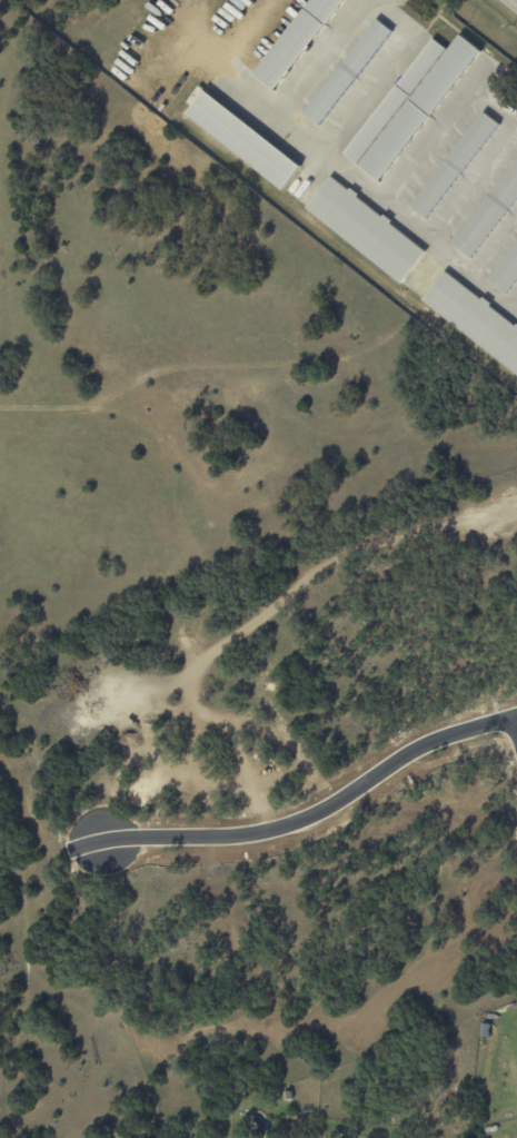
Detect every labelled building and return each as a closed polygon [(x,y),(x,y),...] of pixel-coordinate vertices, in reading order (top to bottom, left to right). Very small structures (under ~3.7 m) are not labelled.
[(254,74),(275,91),(344,0),(311,0),(254,74)] [(303,113),(319,126),(392,32),(376,19),(303,113)] [(358,166),(379,182),(480,51),(459,35),(358,166)] [(345,156),(359,166),(444,48),(430,38),(345,156)] [(282,189),(301,165),(203,91),(185,116),(282,189)] [(410,208),(426,220),(498,124),(482,112),(410,208)] [(452,245),(472,259),(516,198),(516,158),(452,245)] [(304,210),(402,283),(426,250),(329,177),(304,210)] [(487,281),(506,295),(516,280),(516,241),(487,281)] [(516,375),(516,327),(444,271),(421,302),(516,375)]
